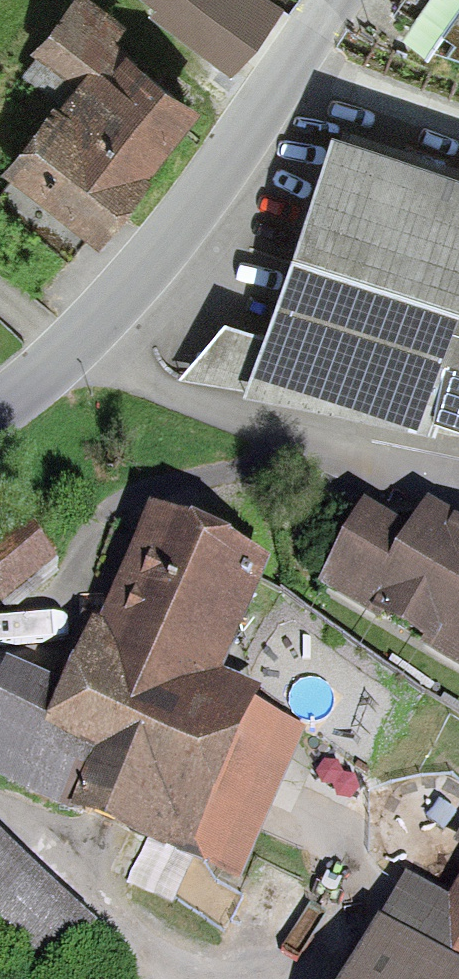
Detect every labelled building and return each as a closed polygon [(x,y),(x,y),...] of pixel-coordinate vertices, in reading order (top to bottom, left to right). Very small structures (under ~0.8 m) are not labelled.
[(227,68),(267,9),(255,0),(128,0),(227,68)] [(431,46),(458,55),(458,3),(431,46)] [(91,245),(196,112),(65,10),(31,54),(71,86),(1,174),(91,245)] [(223,319),(172,384),(458,441),(458,174),(330,129),(267,334),(223,319)] [(335,594),(458,678),(458,548),(426,525),(404,558),(373,537),(335,594)] [(0,684),(0,777),(216,875),(274,748),(198,714),(255,588),(142,537),(67,701),(5,673),(0,684)] [(0,551),(0,597),(39,572),(18,540),(0,551)] [(24,978),(39,978),(77,941),(0,864),(0,956),(24,978)] [(355,978),(458,978),(458,900),(444,927),(397,902),(355,978)]
